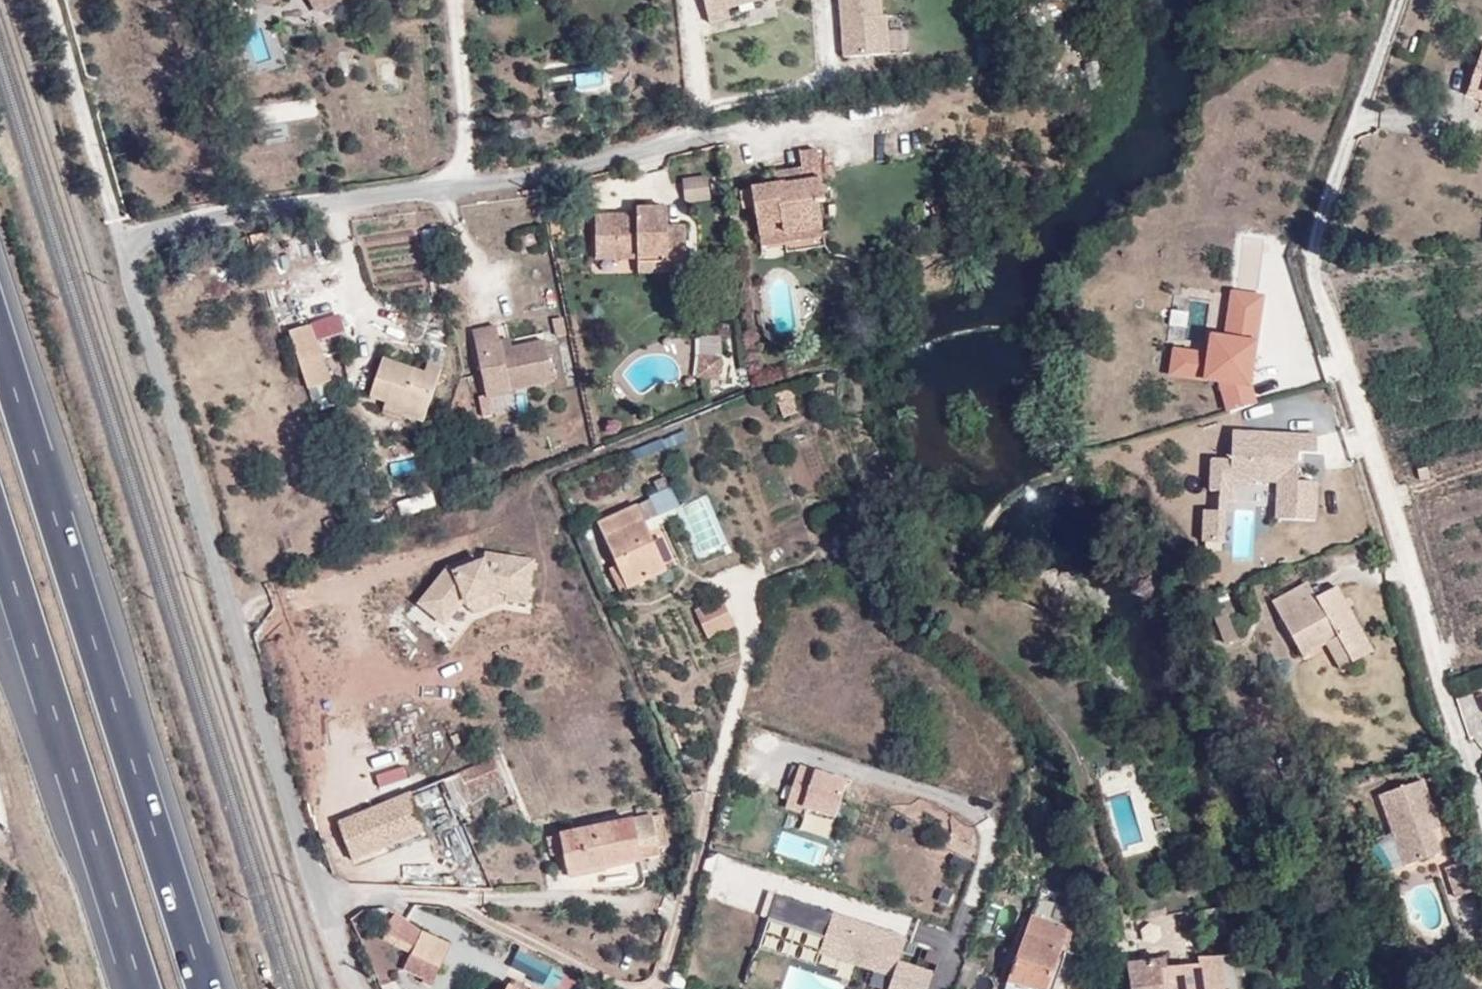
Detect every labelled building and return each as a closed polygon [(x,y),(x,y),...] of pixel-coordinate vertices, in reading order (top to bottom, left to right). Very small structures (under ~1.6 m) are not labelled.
[(708,25),(729,20),(726,10),(768,0),(702,0),(708,25)] [(845,58),(889,53),(885,15),(881,16),(879,0),(839,0),(842,28),(848,27),(849,35),(843,35),(845,58)] [(1467,95),(1481,101),(1481,51),(1467,95)] [(799,153),(801,167),(803,178),(782,182),(751,187),(752,189),(755,207),(758,226),(781,222),(783,233),(821,226),(817,202),(825,200),(815,150),(799,153)] [(803,178),(801,167),(780,171),(782,182),(803,178)] [(711,199),(708,180),(686,183),(688,202),(711,199)] [(755,207),(752,189),(739,192),(742,209),(755,207)] [(596,261),(616,260),(616,254),(637,254),(638,259),(685,257),(684,225),(668,225),(667,207),(636,208),(636,213),(595,215),(596,261)] [(823,236),(821,226),(783,233),(781,222),(758,226),(762,248),(823,236)] [(686,274),(685,257),(638,259),(639,275),(686,274)] [(1174,351),(1170,385),(1229,393),(1226,411),(1253,414),(1268,297),(1229,292),(1220,357),(1174,351)] [(332,336),(326,319),(311,324),(317,341),(332,336)] [(288,332),(308,387),(330,380),(317,341),(311,324),(288,332)] [(502,353),(499,340),(496,325),(473,330),(485,387),(508,382),(510,393),(553,383),(544,340),(511,348),(512,351),(502,353)] [(699,355),(721,356),(721,336),(700,337),(699,355)] [(508,338),(499,340),(502,353),(512,351),(511,348),(508,338)] [(718,380),(721,356),(699,355),(696,379),(718,380)] [(369,397),(385,403),(389,391),(407,398),(401,415),(423,422),(441,367),(427,362),(424,372),(383,358),(369,397)] [(508,382),(485,387),(487,398),(510,393),(508,382)] [(798,412),(790,388),(774,394),(783,418),(798,412)] [(389,391),(385,403),(384,410),(401,415),(407,398),(389,391)] [(1213,463),(1212,494),(1221,494),(1233,495),(1233,483),(1239,483),(1279,484),(1278,521),(1317,522),(1318,483),(1299,483),(1299,477),(1294,476),(1294,464),(1283,463),(1283,453),(1300,454),(1318,454),(1319,437),(1233,434),(1233,463),(1213,463)] [(1294,476),(1299,477),(1300,454),(1283,453),(1283,463),(1294,464),(1294,476)] [(1233,495),(1221,494),(1221,514),(1206,514),(1205,545),(1226,546),(1227,503),(1239,503),(1239,483),(1233,483),(1233,495)] [(635,505),(643,521),(656,514),(649,498),(635,505)] [(617,565),(628,588),(666,570),(643,521),(635,505),(598,523),(617,565)] [(462,600),(465,609),(493,599),(494,595),(504,596),(503,602),(506,602),(523,605),(529,565),(508,561),(507,564),(495,562),(496,559),(482,557),(481,565),(479,566),(481,571),(469,576),(465,573),(462,573),(453,576),(446,571),(418,606),(429,615),(442,625),(462,600)] [(620,592),(628,588),(617,565),(609,569),(620,592)] [(1318,600),(1310,585),(1297,592),(1305,607),(1318,600)] [(1305,607),(1297,592),(1274,604),(1304,658),(1326,646),(1339,638),(1348,655),(1369,642),(1339,589),(1318,600),(1305,607)] [(472,615),(506,602),(503,602),(504,596),(494,595),(493,599),(465,609),(462,600),(442,625),(429,615),(418,628),(444,649),(472,615)] [(734,627),(723,601),(698,612),(709,639),(734,627)] [(1227,610),(1213,616),(1226,647),(1240,639),(1227,610)] [(1375,652),(1369,642),(1348,655),(1339,638),(1326,646),(1341,671),(1375,652)] [(506,785),(493,758),(456,775),(467,800),(469,803),(506,785)] [(456,775),(444,781),(456,806),(467,800),(456,775)] [(791,815),(841,824),(848,785),(798,776),(791,815)] [(1430,821),(1437,819),(1423,782),(1381,797),(1407,868),(1442,854),(1434,832),(1430,821)] [(511,796),(506,785),(469,803),(474,813),(511,796)] [(409,793),(337,822),(353,862),(426,831),(409,793)] [(632,819),(561,834),(565,853),(569,876),(641,862),(640,853),(657,850),(651,816),(633,821),(632,819)] [(1441,830),(1437,819),(1430,821),(1434,832),(1441,830)] [(806,820),(803,833),(830,840),(833,827),(806,820)] [(565,853),(561,834),(546,838),(550,856),(565,853)] [(1466,861),(1447,869),(1457,899),(1476,892),(1466,861)] [(912,937),(780,896),(762,955),(856,984),(855,988),(932,988),(936,977),(902,967),(912,937)] [(1040,906),(1037,918),(1069,928),(1073,916),(1040,906)] [(1037,918),(1031,916),(1009,982),(1029,988),(1047,988),(1069,928),(1037,918)] [(398,934),(416,947),(422,933),(407,922),(398,934)] [(416,947),(411,957),(439,969),(449,944),(422,933),(416,947)] [(513,962),(519,951),(505,944),(500,955),(513,962)] [(544,959),(521,947),(519,951),(513,962),(511,967),(534,979),(544,959)] [(439,969),(411,957),(405,972),(433,983),(439,969)] [(1223,985),(1218,957),(1198,959),(1199,964),(1168,968),(1166,958),(1126,964),(1129,988),(1224,988),(1223,985)] [(581,977),(553,963),(542,985),(549,988),(575,988),(581,977)] [(511,986),(516,988),(529,988),(514,979),(511,986)]
